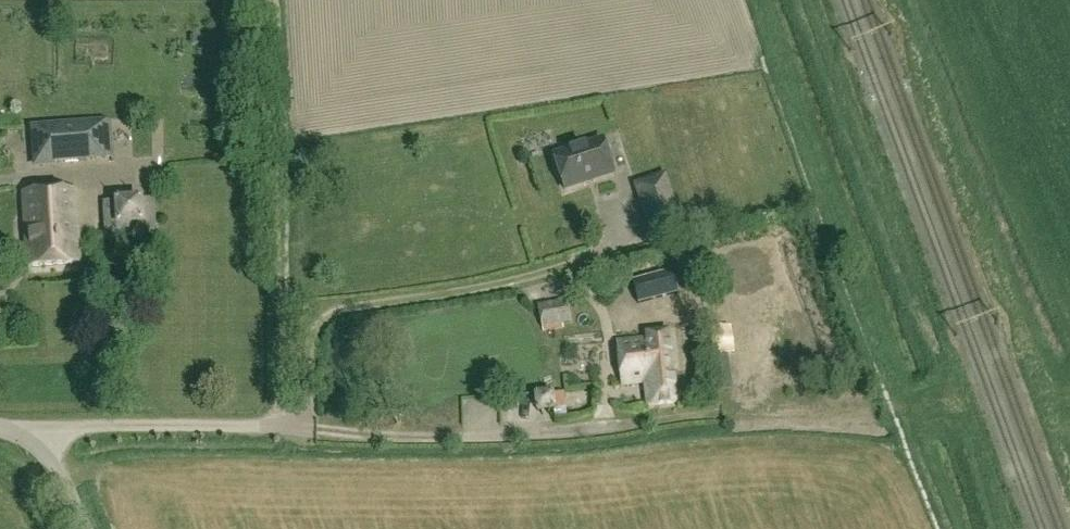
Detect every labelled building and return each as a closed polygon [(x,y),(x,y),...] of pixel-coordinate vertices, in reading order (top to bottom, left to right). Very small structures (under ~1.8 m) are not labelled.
[(34,130),(36,165),(113,160),(111,126),(34,130)] [(614,175),(603,142),(554,158),(565,191),(614,175)] [(652,235),(681,226),(664,177),(636,186),(652,235)] [(80,265),(75,191),(23,194),(28,268),(80,265)] [(157,235),(156,215),(155,200),(144,200),(143,198),(114,199),(114,202),(102,202),(105,239),(157,235)] [(673,274),(635,286),(640,303),(678,292),(673,274)] [(542,330),(570,325),(563,300),(537,305),(542,330)] [(622,386),(644,383),(647,407),(676,404),(676,401),(691,400),(690,390),(675,392),(669,332),(647,334),(647,339),(617,342),(622,386)] [(553,395),(553,393),(552,391),(533,394),(536,414),(554,413),(554,419),(566,417),(563,394),(553,395)]
